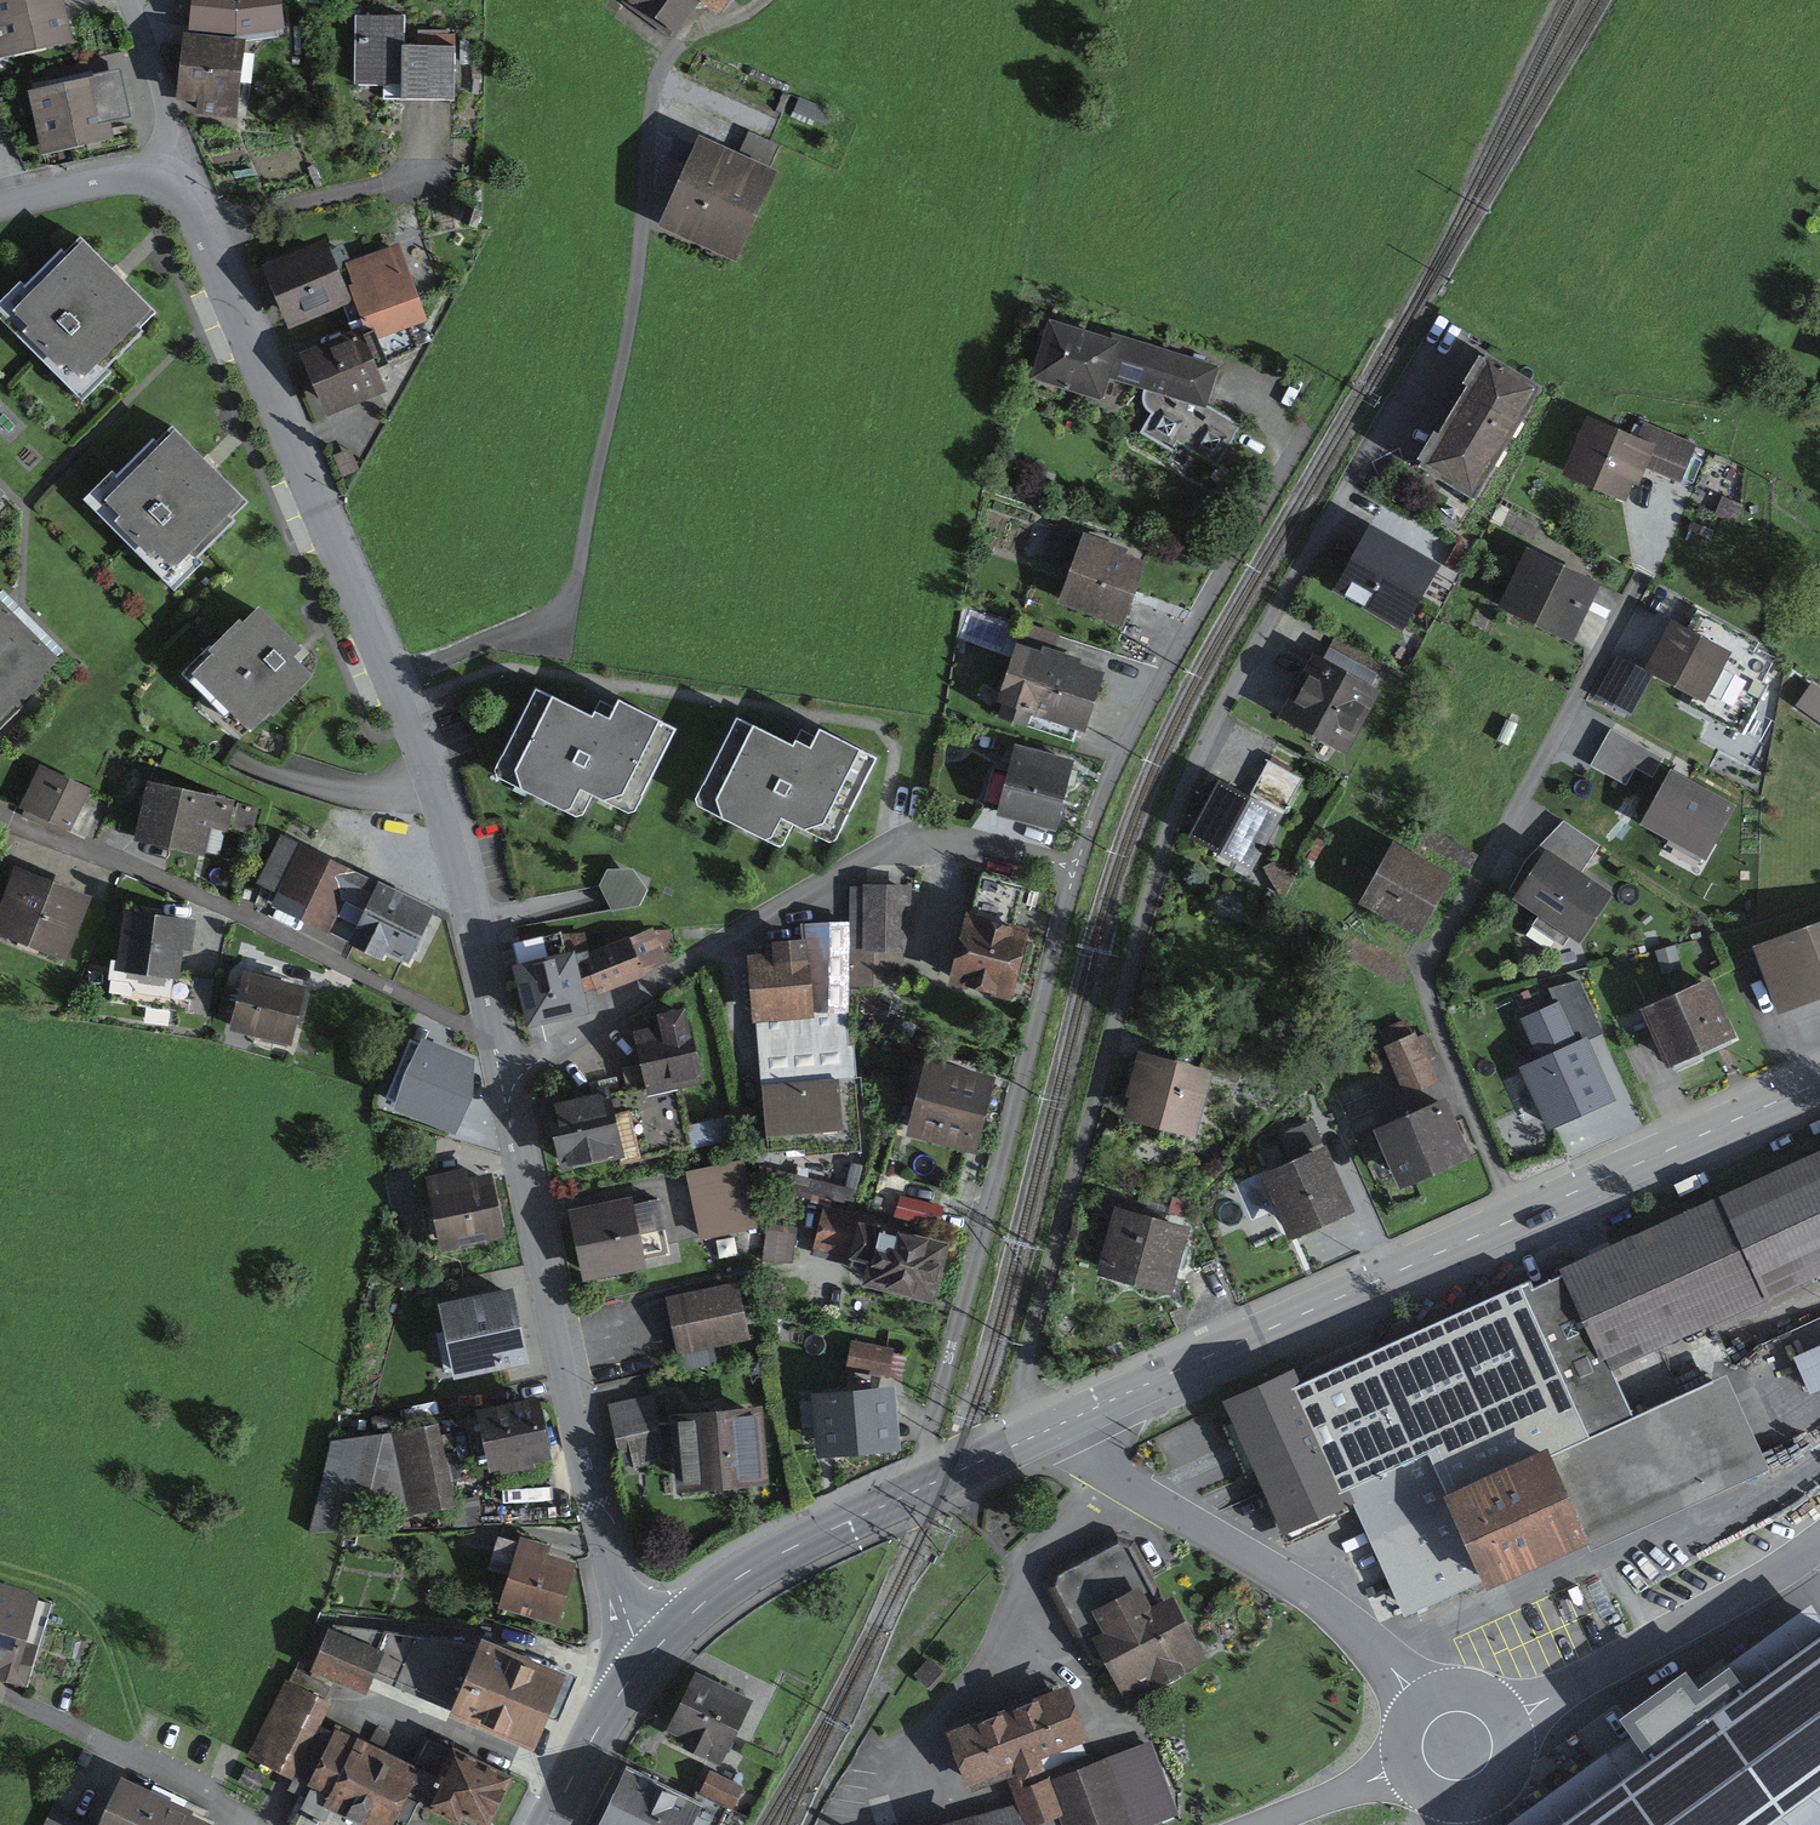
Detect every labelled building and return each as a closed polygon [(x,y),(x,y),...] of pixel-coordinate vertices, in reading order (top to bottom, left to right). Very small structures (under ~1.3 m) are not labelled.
[(4,51),(67,37),(59,0),(0,0),(0,32),(4,51)] [(185,27),(210,30),(210,37),(227,38),(228,31),(241,32),(245,0),(188,0),(185,27)] [(674,39),(698,3),(719,15),(730,0),(618,0),(674,39)] [(405,15),(355,15),(354,84),(383,85),(383,100),(456,102),(457,47),(405,45),(405,15)] [(210,37),(184,35),(176,100),(196,103),(197,115),(235,119),(245,40),(227,38),(210,37)] [(117,78),(35,95),(46,147),(108,134),(105,117),(125,113),(117,78)] [(830,111),(800,98),(795,110),(825,123),(830,111)] [(739,154),(699,135),(658,227),(737,264),(778,172),(770,168),(780,146),(748,131),(739,154)] [(483,213),(467,208),(461,225),(477,229),(483,213)] [(156,314),(83,241),(8,315),(84,390),(156,314)] [(343,243),(329,249),(326,242),(268,268),(271,275),(295,328),(343,306),(355,339),(374,330),(378,340),(428,322),(399,244),(351,260),(343,243)] [(1217,468),(1242,426),(1208,405),(1220,367),(1112,332),(1111,338),(1049,322),(1030,380),(1103,402),(1111,379),(1144,390),(1142,396),(1143,403),(1145,409),(1151,414),(1140,432),(1173,452),(1179,445),(1217,468)] [(326,342),(298,354),(327,418),(387,392),(377,370),(388,365),(378,340),(374,330),(355,339),(330,350),(326,342)] [(1475,503),(1544,389),(1487,354),(1484,360),(1480,357),(1463,385),(1467,388),(1438,436),(1434,434),(1417,461),(1422,464),(1419,469),(1475,503)] [(1640,485),(1648,469),(1682,484),(1697,445),(1645,423),(1637,438),(1587,417),(1561,477),(1627,503),(1636,484),(1640,485)] [(245,501),(174,431),(103,502),(174,572),(245,501)] [(1371,525),(1332,591),(1402,632),(1441,566),(1371,525)] [(1058,604),(1123,629),(1147,565),(1133,558),(1128,551),(1084,534),(1058,604)] [(1602,584),(1529,547),(1497,609),(1573,644),(1602,584)] [(0,592),(0,722),(65,656),(0,592)] [(302,649),(259,607),(191,675),(249,732),(270,715),(274,718),(314,678),(295,657),(302,649)] [(1695,633),(1673,621),(1647,668),(1645,671),(1653,675),(1693,697),(1687,706),(1730,729),(1744,704),(1744,674),(1759,645),(1704,615),(1695,633)] [(1017,644),(996,703),(1002,705),(997,718),(1027,728),(1031,715),(1085,734),(1105,673),(1080,665),(1082,659),(1044,646),(1042,652),(1017,644)] [(1278,718),(1347,755),(1383,693),(1315,654),(1278,718)] [(1647,668),(1619,654),(1596,697),(1631,717),(1653,675),(1645,671),(1647,668)] [(1812,682),(1796,706),(1819,724),(1819,688),(1812,682)] [(593,717),(536,687),(495,770),(497,779),(564,813),(572,810),(581,791),(627,815),(636,813),(679,729),(619,700),(610,719),(595,712),(593,717)] [(793,746),(737,717),(695,800),(698,809),(765,842),(773,839),(782,821),(828,845),(837,843),(879,758),(819,730),(811,748),(795,741),(793,746)] [(1664,758),(1611,729),(1591,767),(1627,786),(1636,769),(1653,778),(1664,758)] [(1074,761),(1016,746),(998,817),(1055,831),(1074,761)] [(1187,840),(1252,874),(1302,780),(1269,762),(1251,799),(1220,782),(1187,840)] [(92,788),(39,765),(18,808),(70,832),(92,788)] [(1737,807),(1672,769),(1640,826),(1707,862),(1737,807)] [(234,801),(146,782),(134,843),(205,857),(212,829),(228,834),(234,801)] [(260,808),(238,803),(232,831),(254,836),(260,808)] [(1517,895),(1514,900),(1582,944),(1614,895),(1583,872),(1600,846),(1565,821),(1526,860),(1509,890),(1517,895)] [(435,911),(281,835),(257,884),(278,895),(272,908),(382,962),(386,953),(410,966),(435,911)] [(1453,877),(1394,842),(1358,905),(1419,939),(1453,877)] [(15,867),(0,906),(0,937),(68,963),(92,898),(15,867)] [(607,870),(600,885),(612,911),(640,906),(649,890),(633,869),(607,870)] [(979,872),(948,987),(1012,1002),(1029,932),(1016,928),(1026,885),(979,872)] [(913,885),(851,884),(850,923),(849,987),(904,987),(904,953),(908,953),(911,932),(913,885)] [(196,921),(123,910),(117,970),(179,981),(183,951),(193,953),(196,921)] [(755,1023),(849,1014),(849,987),(850,923),(801,924),(802,941),(771,943),(772,955),(747,956),(752,1024),(755,1023)] [(1753,947),(1780,1013),(1819,1000),(1819,923),(1753,947)] [(512,968),(528,1029),(590,1014),(585,993),(597,990),(598,995),(646,978),(645,974),(669,963),(654,928),(576,956),(575,953),(566,955),(562,934),(513,945),(518,966),(512,968)] [(1675,945),(1657,950),(1662,974),(1681,969),(1675,945)] [(306,987),(244,971),(229,1032),(292,1047),(306,987)] [(1739,1041),(1712,979),(1640,1010),(1668,1069),(1739,1041)] [(678,1090),(706,1084),(685,1009),(656,1015),(659,1026),(633,1032),(641,1065),(647,1096),(678,1090)] [(849,1014),(755,1023),(768,1151),(803,1150),(808,1156),(861,1150),(855,1045),(850,1045),(849,1014)] [(1402,1094),(1434,1079),(1416,1034),(1383,1048),(1402,1094)] [(475,1061),(422,1039),(420,1043),(411,1039),(386,1099),(396,1103),(393,1111),(456,1138),(471,1102),(475,1061)] [(1129,1099),(1124,1120),(1195,1141),(1214,1073),(1138,1052),(1126,1098),(1129,1099)] [(926,1060),(907,1137),(978,1155),(996,1078),(926,1060)] [(602,1094),(545,1106),(561,1173),(620,1159),(621,1165),(691,1146),(678,1090),(647,1096),(641,1065),(623,1069),(627,1092),(603,1098),(602,1094)] [(1382,1133),(1402,1181),(1463,1155),(1442,1108),(1382,1133)] [(1259,1176),(1290,1241),(1355,1212),(1326,1147),(1259,1176)] [(1617,1376),(1819,1279),(1819,1151),(1567,1272),(1617,1376)] [(686,1172),(702,1241),(759,1229),(744,1160),(686,1172)] [(856,1190),(760,1167),(755,1186),(852,1210),(856,1190)] [(912,1176),(878,1167),(868,1211),(939,1228),(944,1207),(908,1198),(912,1176)] [(467,1170),(426,1178),(440,1252),(506,1239),(492,1174),(469,1178),(467,1170)] [(633,1198),(569,1211),(583,1283),(647,1269),(645,1260),(670,1254),(661,1200),(634,1205),(633,1198)] [(863,1287),(933,1305),(952,1245),(859,1221),(860,1216),(823,1206),(813,1250),(849,1258),(848,1260),(867,1266),(863,1287)] [(1098,1276),(1172,1296),(1190,1228),(1115,1208),(1098,1276)] [(1285,1536),(1354,1505),(1347,1489),(1425,1454),(1446,1500),(1634,1415),(1617,1376),(1567,1272),(1533,1289),(1530,1283),(1300,1387),(1294,1372),(1225,1404),(1285,1536)] [(738,1284),(665,1298),(678,1355),(751,1342),(738,1284)] [(514,1289),(438,1305),(453,1382),(530,1365),(514,1289)] [(888,1378),(895,1349),(852,1341),(846,1371),(888,1378)] [(1793,1357),(1810,1395),(1819,1390),(1819,1345),(1793,1357)] [(1725,1374),(1634,1415),(1446,1500),(1425,1454),(1347,1489),(1354,1505),(1405,1616),(1479,1583),(1484,1592),(1589,1544),(1593,1552),(1770,1472),(1725,1374)] [(887,1392),(819,1398),(824,1453),(892,1447),(887,1392)] [(652,1395),(607,1406),(623,1471),(667,1461),(652,1395)] [(538,1397),(477,1410),(490,1474),(500,1471),(501,1476),(536,1469),(534,1464),(551,1460),(538,1397)] [(761,1409),(670,1415),(678,1495),(769,1486),(761,1409)] [(439,1425),(330,1441),(309,1533),(354,1529),(359,1509),(398,1512),(399,1519),(456,1508),(439,1425)] [(1108,1670),(1124,1704),(1208,1661),(1173,1596),(1166,1600),(1134,1541),(1119,1536),(1053,1571),(1048,1586),(1088,1665),(1108,1670)] [(551,1546),(520,1538),(519,1542),(497,1537),(487,1571),(507,1579),(498,1608),(558,1626),(577,1564),(549,1556),(551,1546)] [(0,1584),(0,1681),(27,1689),(53,1605),(39,1601),(40,1595),(0,1584)] [(1819,1777),(1819,1610),(1812,1599),(1696,1681),(1686,1666),(1626,1709),(1643,1733),(1513,1824),(1752,1824),(1819,1777)] [(578,1677),(482,1639),(480,1645),(316,1626),(298,1667),(367,1696),(374,1679),(451,1712),(448,1718),(533,1753),(550,1719),(558,1722),(578,1677)] [(289,1682),(285,1680),(247,1757),(293,1781),(320,1727),(333,1705),(325,1700),(331,1689),(295,1671),(289,1682)] [(753,1702),(696,1673),(667,1732),(685,1741),(681,1750),(720,1768),(753,1702)] [(1069,1686),(947,1734),(970,1793),(1007,1780),(1012,1794),(1051,1778),(1048,1770),(1087,1755),(1083,1744),(1090,1741),(1069,1686)] [(421,1769),(416,1767),(335,1730),(333,1732),(320,1727),(293,1781),(288,1791),(305,1799),(293,1824),(408,1824),(398,1817),(409,1796),(421,1769)] [(458,1752),(456,1754),(428,1741),(416,1767),(421,1769),(409,1796),(425,1804),(423,1809),(456,1824),(461,1824),(462,1823),(467,1824),(490,1824),(513,1778),(458,1752)] [(945,1824),(1157,1824),(1180,1817),(1150,1741),(1052,1781),(1051,1778),(1012,1794),(1016,1807),(945,1824)] [(744,1788),(710,1770),(700,1791),(733,1809),(744,1788)] [(601,1824),(719,1824),(727,1809),(695,1793),(692,1802),(627,1771),(601,1824)] [(122,1780),(101,1824),(218,1824),(122,1780)] [(52,1808),(44,1824),(86,1824),(52,1808)]
